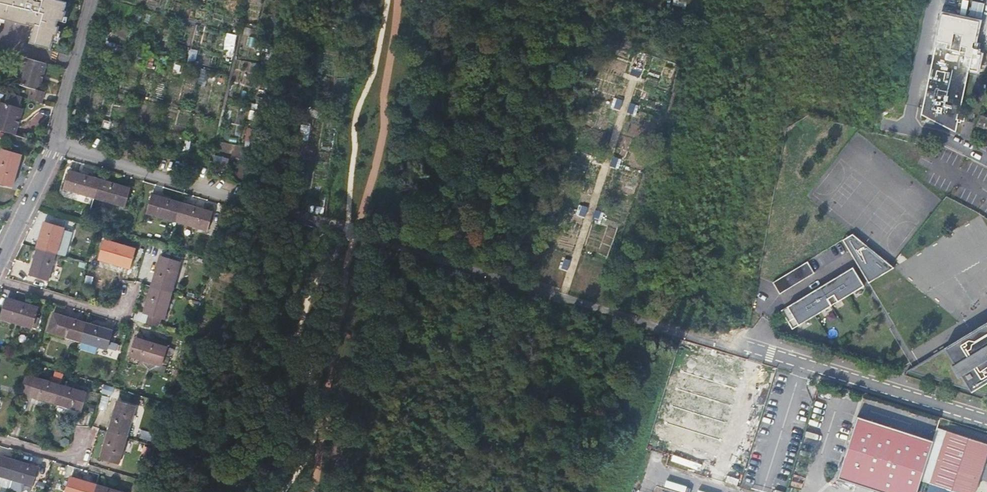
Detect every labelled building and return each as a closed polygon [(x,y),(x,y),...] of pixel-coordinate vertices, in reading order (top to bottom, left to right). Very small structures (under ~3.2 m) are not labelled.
[(30,42),(52,49),(56,35),(59,36),(61,26),(59,25),(60,20),(64,21),(67,11),(66,10),(68,1),(65,0),(0,0),(0,18),(28,25),(29,22),(35,23),(30,42)] [(960,112),(973,47),(979,48),(979,45),(980,42),(977,41),(978,39),(975,38),(979,20),(942,13),(926,90),(924,104),(922,114),(927,117),(928,115),(958,121),(961,122),(961,120),(964,120),(965,117),(966,114),(960,112)] [(224,43),(234,45),(237,35),(227,33),(224,43)] [(189,50),(188,61),(195,61),(197,50),(189,50)] [(39,90),(46,63),(23,57),(16,83),(32,88),(30,98),(42,102),(45,92),(39,90)] [(15,135),(22,109),(17,108),(20,96),(7,92),(3,104),(0,103),(0,130),(15,135)] [(958,121),(928,115),(927,117),(956,130),(958,121)] [(300,140),(309,141),(310,126),(302,125),(300,140)] [(2,150),(0,158),(0,181),(13,184),(21,156),(2,150)] [(94,197),(100,179),(70,169),(64,188),(94,197)] [(130,188),(100,179),(94,197),(124,206),(130,188)] [(147,213),(178,222),(183,202),(152,193),(147,213)] [(178,222),(208,230),(213,210),(183,202),(178,222)] [(208,230),(219,234),(225,214),(213,210),(208,230)] [(71,238),(62,235),(64,228),(45,222),(37,248),(57,253),(66,256),(71,238)] [(843,239),(869,282),(894,267),(853,233),(843,239)] [(135,249),(106,240),(101,259),(130,268),(135,249)] [(57,253),(37,248),(30,273),(49,279),(57,253)] [(152,287),(171,292),(180,262),(161,256),(152,287)] [(773,281),(780,293),(815,272),(808,260),(773,281)] [(853,266),(781,309),(792,328),(864,285),(853,266)] [(164,317),(171,292),(152,287),(145,311),(162,316),(164,317)] [(37,307),(7,298),(2,318),(36,328),(39,319),(34,317),(37,307)] [(134,319),(159,326),(162,316),(145,311),(137,309),(134,319)] [(46,331),(81,342),(87,322),(51,311),(46,331)] [(88,322),(87,322),(81,342),(106,349),(112,330),(88,322)] [(907,370),(970,389),(970,391),(972,390),(986,395),(986,322),(907,370)] [(165,367),(171,348),(167,346),(136,337),(130,356),(165,367)] [(61,384),(64,373),(54,370),(51,382),(61,384)] [(20,393),(55,403),(61,384),(51,382),(25,374),(20,393)] [(61,384),(55,403),(79,410),(85,392),(61,384)] [(107,432),(126,437),(135,407),(116,401),(107,432)] [(857,417),(836,479),(877,491),(916,491),(932,441),(857,417)] [(119,463),(126,437),(107,432),(100,457),(119,463)] [(928,485),(949,491),(974,491),(986,450),(986,445),(944,432),(928,485)] [(698,474),(702,465),(671,454),(668,462),(698,474)] [(0,455),(0,475),(11,479),(17,460),(0,455)] [(17,460),(11,479),(31,485),(37,466),(17,460)] [(11,479),(0,475),(0,485),(9,487),(11,479)] [(96,483),(70,476),(65,491),(93,491),(96,483)] [(93,491),(125,491),(96,483),(93,491)]
